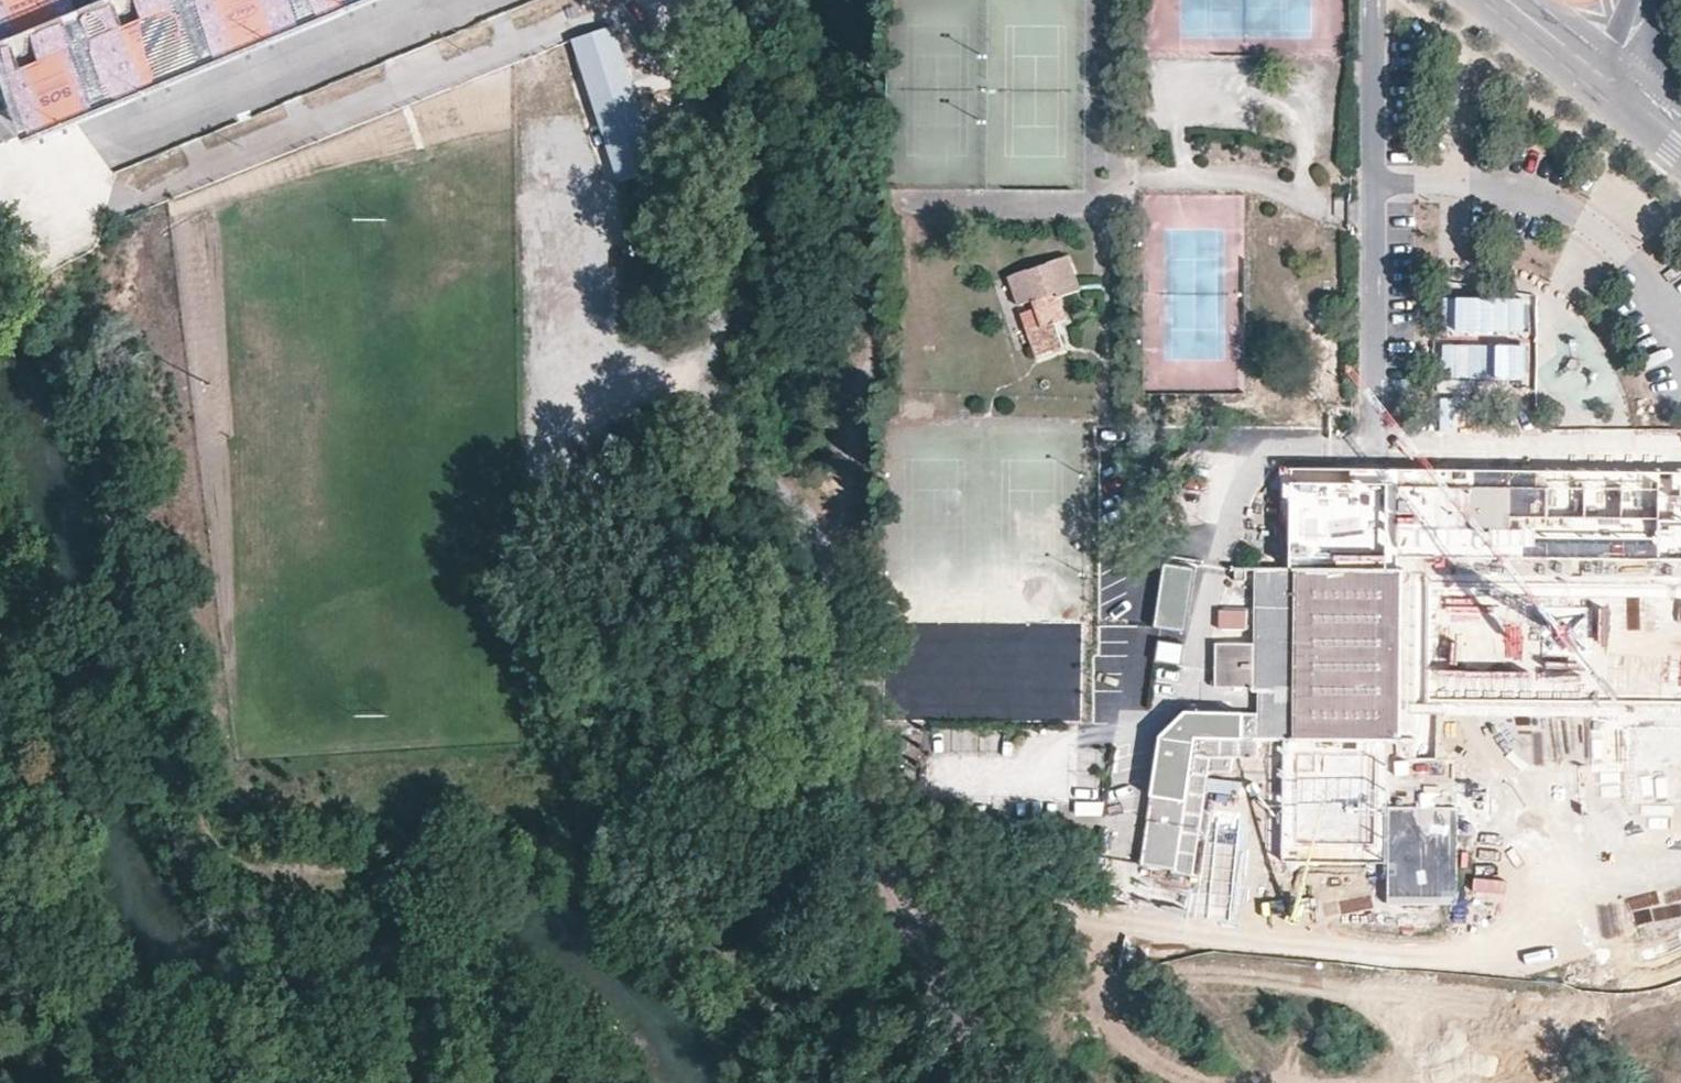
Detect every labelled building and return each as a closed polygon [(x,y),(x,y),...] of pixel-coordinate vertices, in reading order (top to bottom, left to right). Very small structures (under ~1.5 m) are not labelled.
[(7,75),(194,0),(0,0),(0,58),(7,75)] [(561,0),(194,0),(7,75),(59,205),(561,0)] [(665,169),(618,26),(579,39),(625,183),(665,169)] [(1020,304),(1035,299),(1060,291),(1082,283),(1073,256),(1012,275),(1020,304)] [(1060,291),(1035,299),(1039,311),(1023,316),(1037,357),(1065,348),(1061,335),(1052,338),(1048,326),(1058,323),(1055,314),(1067,311),(1060,291)] [(1069,319),(1067,311),(1055,314),(1058,323),(1069,319)] [(1061,335),(1058,323),(1048,326),(1052,338),(1061,335)] [(1294,471),(1293,561),(1278,561),(1278,568),(1256,568),(1256,613),(1256,627),(1256,641),(1255,684),(1255,692),(1261,692),(1261,713),(1261,738),(1284,738),(1283,859),(1387,862),(1387,834),(1387,824),(1387,804),(1387,740),(1403,738),(1403,712),(1404,568),(1399,568),(1399,554),(1680,560),(1680,472),(1294,471)] [(1196,570),(1166,565),(1156,628),(1184,633),(1196,570)] [(1248,567),(1237,567),(1236,580),(1248,579),(1248,567)] [(1248,627),(1249,613),(1222,613),(1222,626),(1248,627)] [(1248,627),(1256,627),(1256,613),(1249,613),(1248,627)] [(1183,645),(1159,640),(1155,662),(1179,665),(1183,645)] [(1214,682),(1255,684),(1256,641),(1214,641),(1214,682)] [(1173,868),(1172,872),(1191,875),(1195,849),(1206,773),(1229,773),(1230,757),(1261,757),(1261,738),(1261,713),(1186,711),(1158,736),(1193,741),(1173,868)] [(1680,835),(1680,735),(1640,734),(1637,824),(1659,824),(1658,835),(1680,835)] [(1139,862),(1173,868),(1193,741),(1158,736),(1139,862)] [(1387,804),(1387,824),(1455,826),(1455,805),(1387,804)] [(1486,812),(1486,829),(1518,829),(1518,812),(1486,812)] [(1535,832),(1566,830),(1565,813),(1534,814),(1535,832)] [(1455,826),(1387,824),(1387,834),(1455,835),(1455,826)] [(1454,900),(1455,835),(1387,834),(1387,862),(1386,899),(1454,900)] [(1281,877),(1282,891),(1330,889),(1330,875),(1281,877)]
